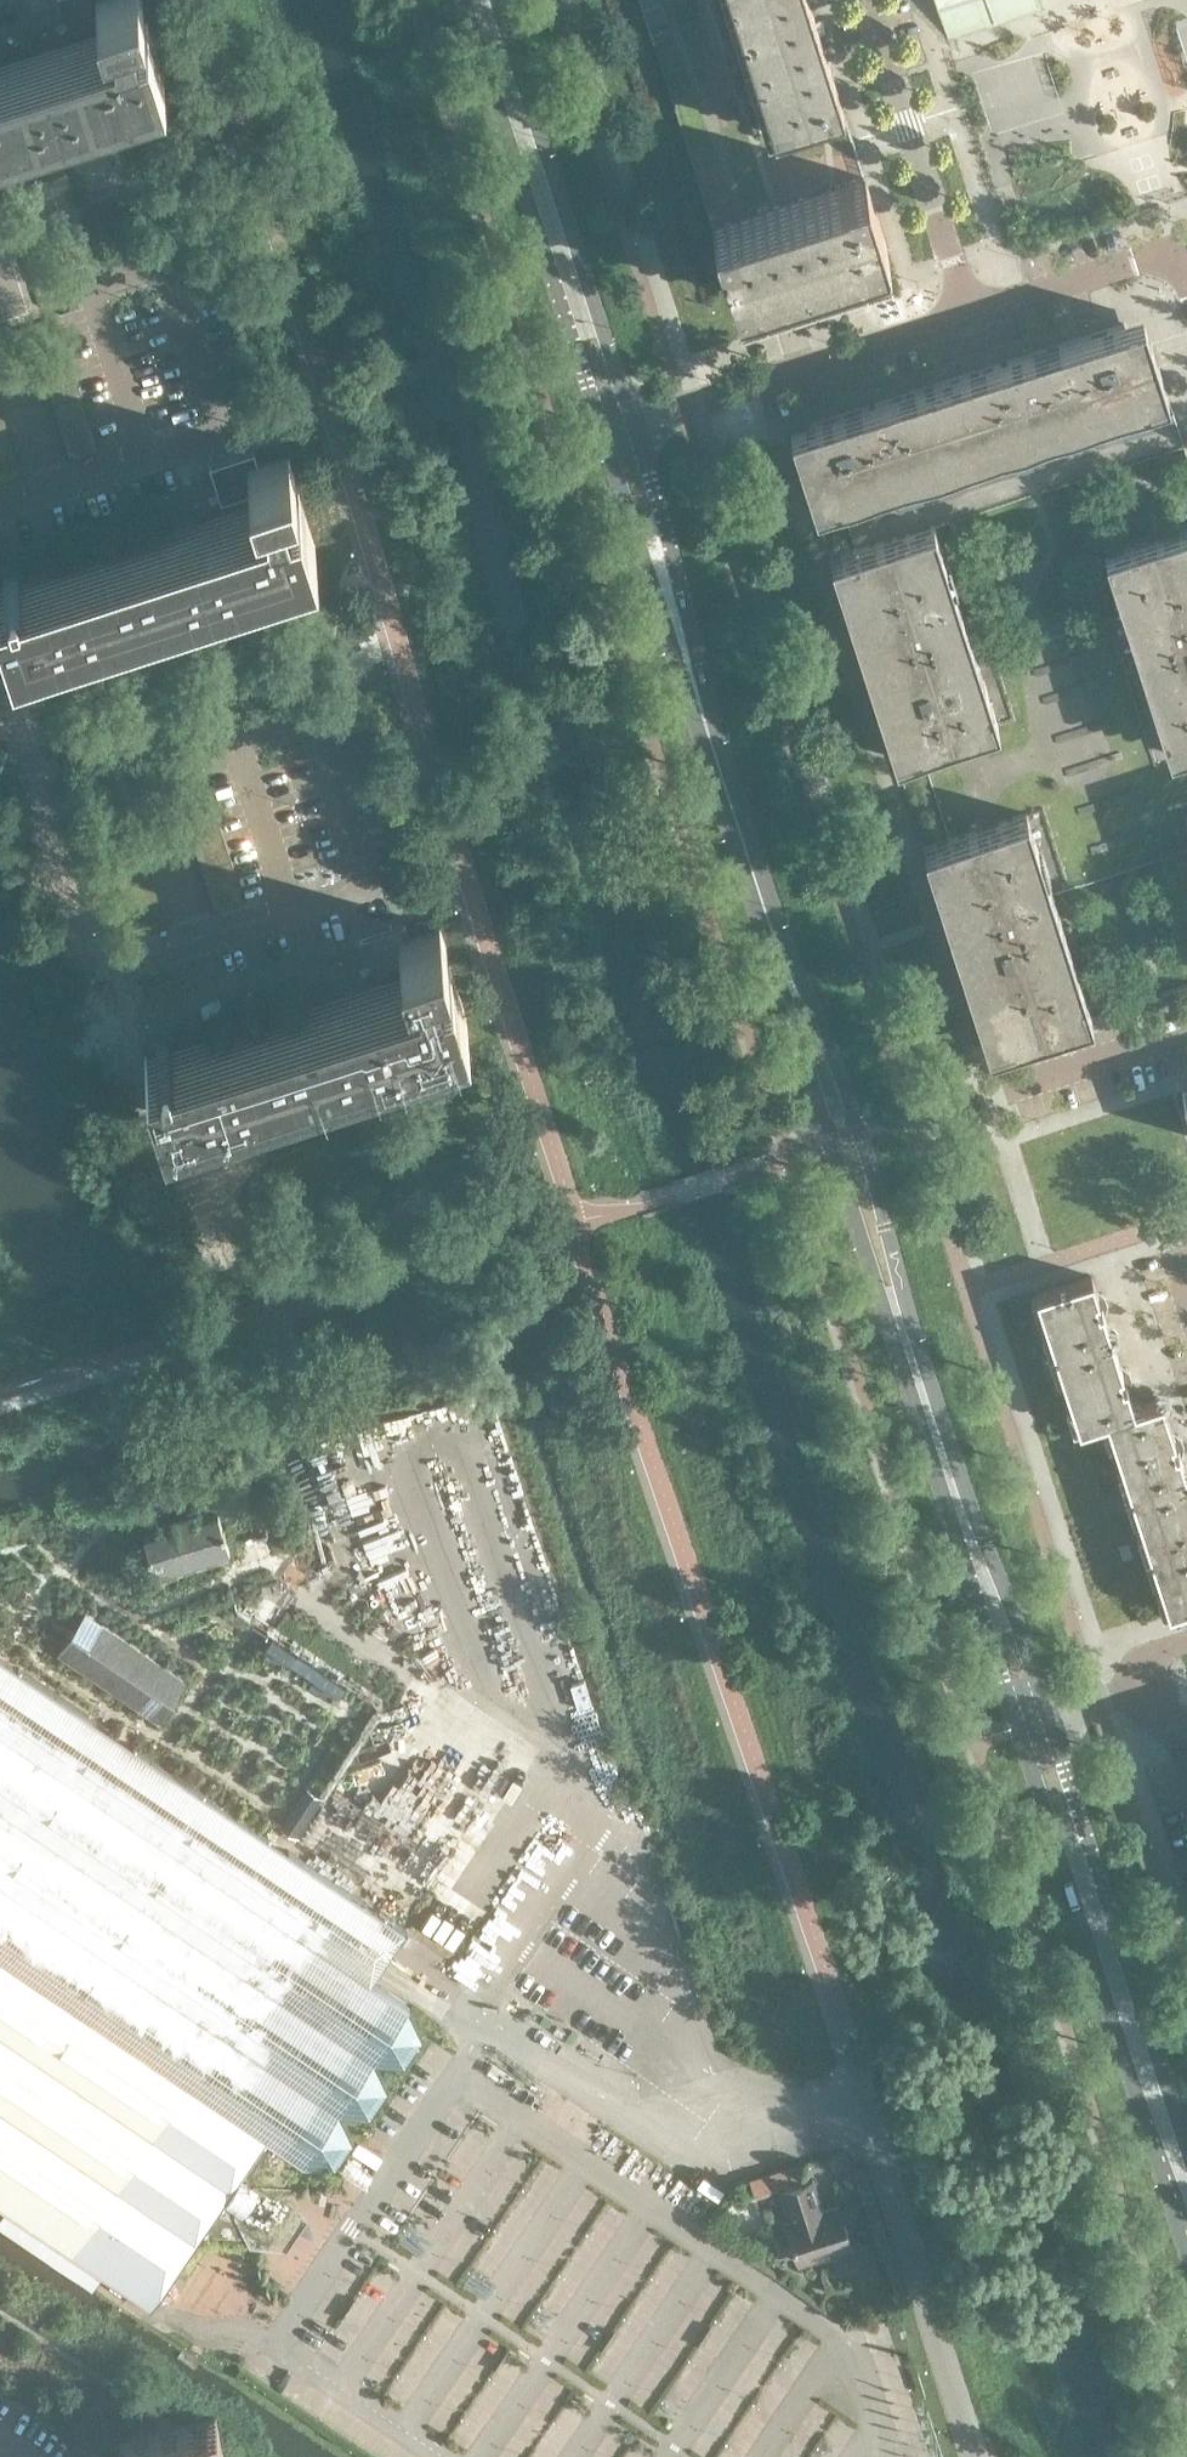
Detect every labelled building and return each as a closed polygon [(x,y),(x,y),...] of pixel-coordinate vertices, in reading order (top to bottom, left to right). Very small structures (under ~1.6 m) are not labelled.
[(162,69),(147,21),(133,26),(128,8),(143,3),(142,0),(59,0),(69,30),(105,18),(103,15),(112,12),(114,32),(0,69),(0,121),(162,69)] [(773,131),(843,108),(808,0),(731,0),(773,131)] [(1040,0),(936,0),(948,38),(951,37),(1042,8),(1040,0)] [(865,177),(712,226),(734,295),(761,286),(887,246),(872,199),(865,177)] [(1087,420),(1168,395),(1161,376),(1155,355),(1152,346),(1147,331),(1143,317),(1025,355),(850,410),(790,430),(796,450),(815,508),(841,499),(890,484),(1087,420)] [(94,435),(89,421),(61,430),(65,444),(94,435)] [(7,424),(0,427),(0,440),(11,437),(7,424)] [(99,449),(94,435),(65,444),(70,458),(99,449)] [(11,437),(0,440),(0,453),(15,449),(11,437)] [(15,449),(0,453),(0,467),(19,461),(15,449)] [(313,541),(298,493),(285,497),(279,479),(294,474),(288,454),(258,464),(254,452),(209,466),(221,503),(256,491),(255,487),(264,484),(265,504),(0,589),(0,608),(10,639),(313,541)] [(19,461),(0,467),(0,480),(23,473),(19,461)] [(966,621),(935,525),(934,521),(897,533),(855,546),(830,555),(872,686),(895,758),(959,737),(999,725),(978,660),(966,622),(966,621)] [(1186,849),(1186,552),(1178,525),(1103,549),(1124,613),(1110,617),(1052,636),(978,660),(966,621),(888,646),(921,749),(949,837),(1005,1012),(1082,987),(1052,892),(1186,849)] [(217,816),(212,802),(183,811),(188,826),(217,816)] [(221,830),(217,816),(188,826),(192,839),(221,830)] [(226,844),(221,830),(192,839),(197,853),(226,844)] [(230,858),(226,844),(197,853),(201,867),(230,858)] [(235,872),(230,858),(201,867),(206,881),(235,872)] [(239,886),(235,872),(206,881),(210,895),(239,886)] [(244,900),(239,886),(210,895),(215,909),(244,900)] [(161,1110),(451,1017),(465,1012),(449,965),(436,969),(431,951),(446,946),(439,926),(409,935),(405,924),(360,939),(372,973),(407,962),(406,958),(415,955),(417,975),(146,1062),(148,1069),(161,1110)] [(1110,1332),(1102,1308),(1106,1306),(1107,1303),(1105,1294),(1102,1291),(1097,1293),(1091,1274),(1036,1292),(1054,1350),(1110,1332)] [(1131,1381),(1131,1377),(1129,1369),(1126,1366),(1121,1368),(1110,1332),(1054,1350),(1079,1425),(1106,1416),(1106,1414),(1133,1405),(1126,1383),(1131,1381)] [(1184,1444),(1181,1436),(1178,1433),(1174,1435),(1161,1396),(1133,1405),(1106,1414),(1106,1416),(1130,1490),(1186,1473),(1178,1450),(1183,1448),(1184,1444)] [(1186,1473),(1130,1490),(1150,1552),(1186,1540),(1186,1477),(1186,1473)] [(229,1549),(218,1512),(197,1518),(194,1510),(170,1518),(173,1526),(144,1535),(155,1571),(141,1575),(144,1586),(164,1580),(161,1570),(229,1549)] [(1150,1552),(1168,1608),(1186,1602),(1186,1540),(1150,1552)] [(184,1678),(85,1611),(58,1651),(157,1718),(184,1678)] [(405,1928),(0,1655),(0,2205),(150,2307),(201,2232),(245,2234),(250,2243),(286,2245),(297,2230),(307,2215),(291,2182),(283,2181),(299,2158),(304,2161),(335,2164),(354,2137),(341,2110),(370,2112),(388,2085),(375,2059),(405,2061),(423,2034),(409,2005),(370,1979),(405,1928)] [(132,1718),(124,1731),(137,1740),(146,1727),(132,1718)] [(851,2243),(839,2205),(823,2210),(813,2178),(780,2188),(791,2220),(786,2222),(798,2260),(851,2243)]
